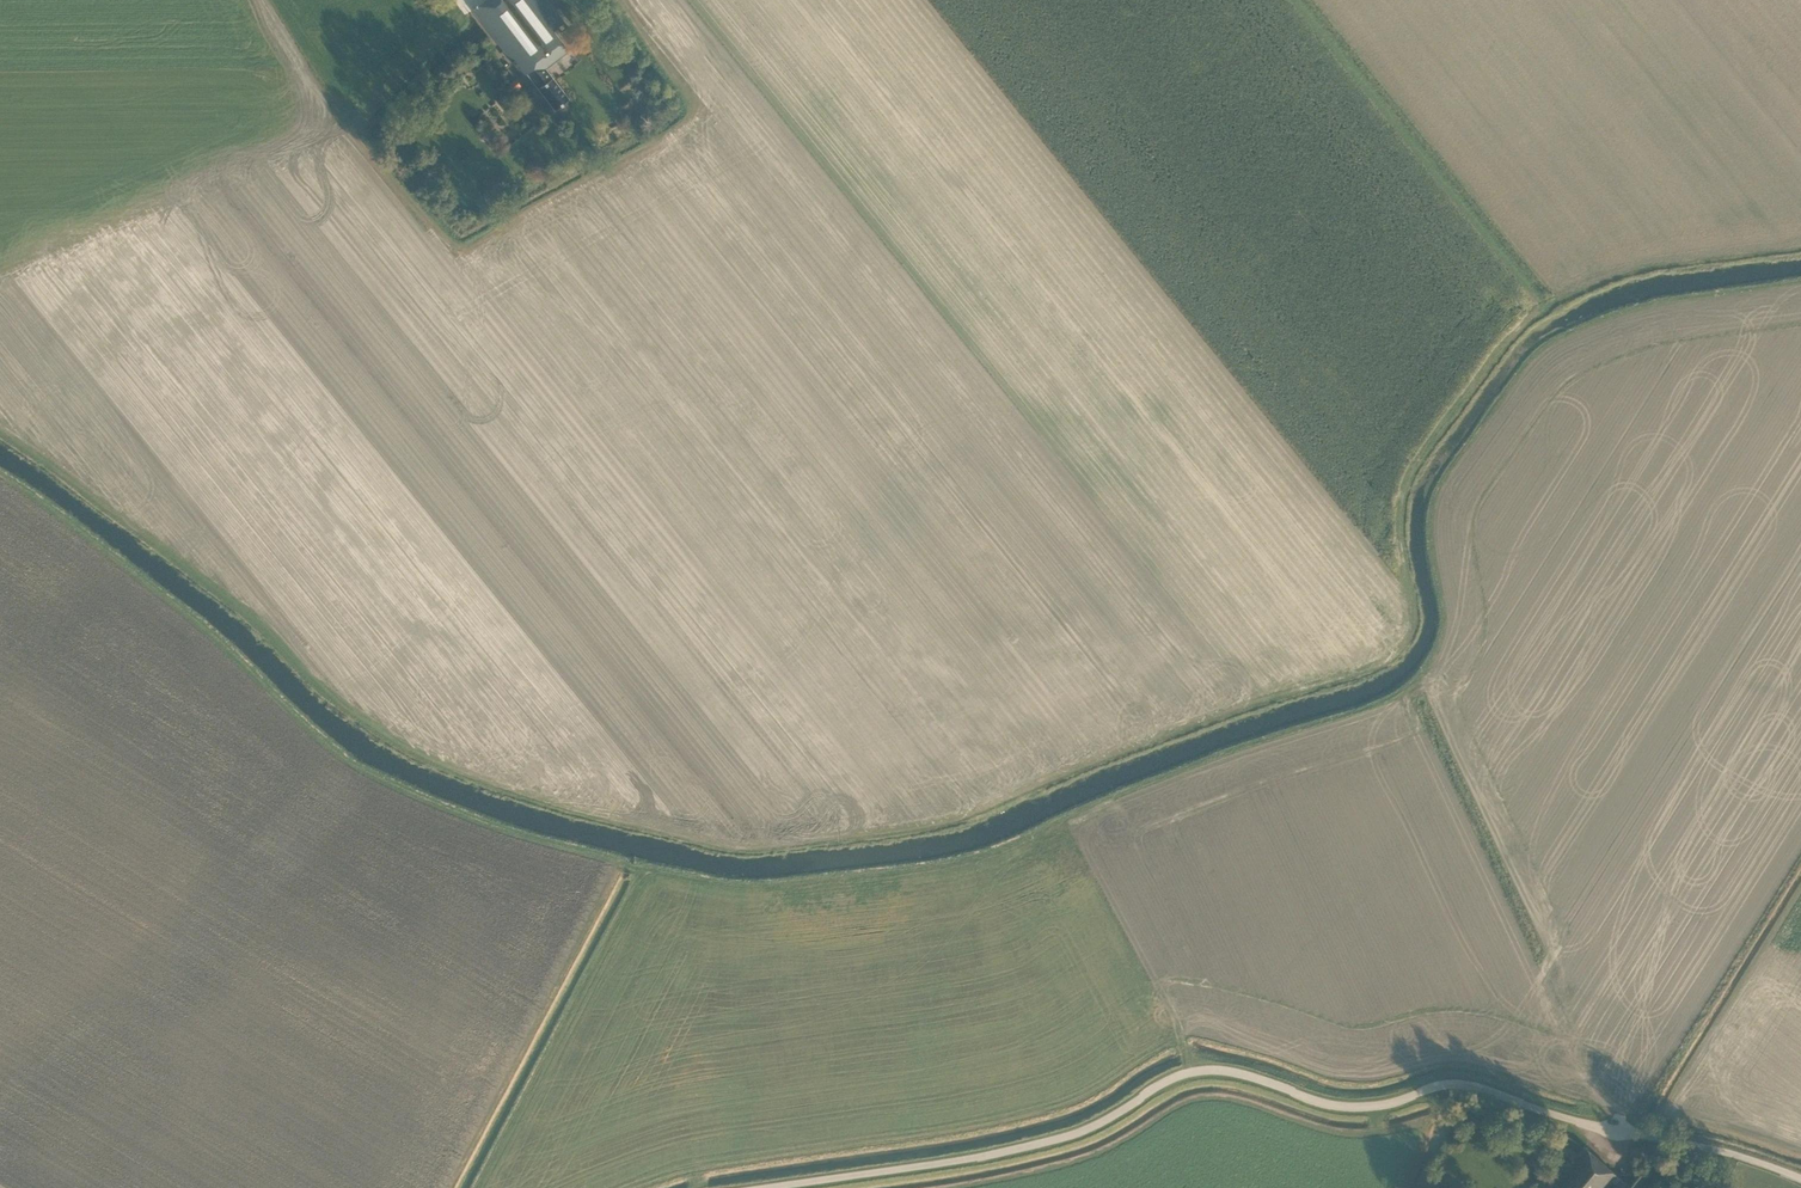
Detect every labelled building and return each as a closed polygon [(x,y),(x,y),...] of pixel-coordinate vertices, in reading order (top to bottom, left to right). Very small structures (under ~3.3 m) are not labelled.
[(574,0),(485,0),(473,10),(523,76),(527,73),(555,108),(569,98),(545,69),(568,51),(554,33),(582,10),(574,0)] [(521,86),(516,79),(507,85),(512,92),(521,86)] [(1584,1146),(1550,1187),(1632,1187),(1584,1146)]
